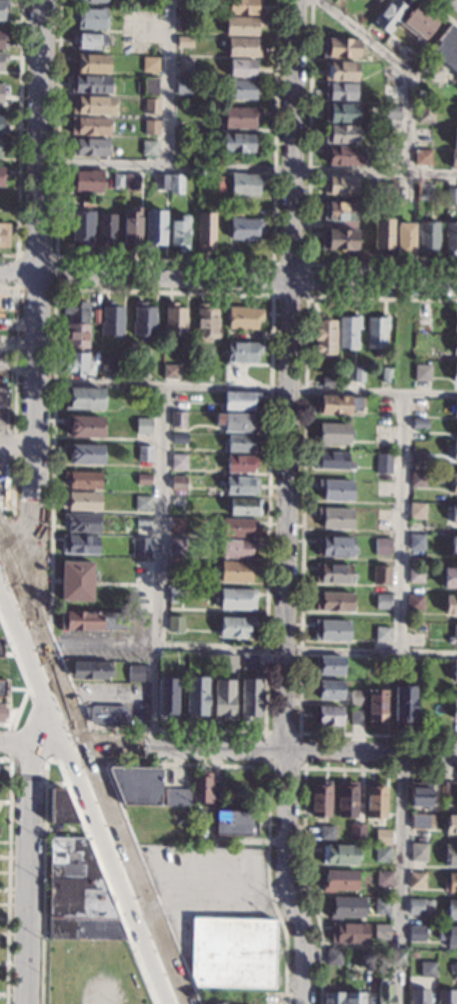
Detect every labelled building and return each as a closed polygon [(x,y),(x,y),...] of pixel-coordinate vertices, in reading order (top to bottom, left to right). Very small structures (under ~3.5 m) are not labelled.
[(228,14),(228,0),(261,0),(261,14),(228,14)] [(372,23),(390,0),(414,0),(396,22),(394,20),(390,25),(393,28),(388,35),(372,23)] [(422,5),(424,3),(435,11),(433,14),(440,19),(422,42),(398,24),(416,0),(422,5)] [(107,16),(109,16),(109,23),(106,23),(106,30),(77,29),(77,20),(72,20),(72,7),(107,8),(107,16)] [(262,28),(258,28),(258,36),(226,36),(226,17),(262,17),(262,28)] [(449,23),(456,29),(456,75),(427,51),(449,23)] [(2,49),(0,49),(0,30),(3,30),(3,31),(8,32),(8,42),(2,41),(2,49)] [(107,46),(99,46),(99,50),(76,49),(77,44),(71,44),(71,35),(107,35),(107,46)] [(193,47),(177,47),(178,37),(193,38),(193,47)] [(256,47),(261,47),(261,57),(228,57),(228,38),(256,39),(256,47)] [(358,57),(339,57),(337,59),(332,59),(331,57),(323,57),(323,39),(358,39),(358,57)] [(108,73),(76,73),(76,53),(109,54),(108,73)] [(159,73),(142,73),(142,56),(159,57),(159,73)] [(192,73),(177,73),(177,58),(192,58),(192,73)] [(256,77),(229,77),(229,59),(256,60),(256,77)] [(357,80),(339,80),(339,82),(332,82),(332,80),(324,80),(325,63),(357,64),(357,80)] [(110,76),(109,92),(92,92),(92,94),(81,94),(81,92),(70,92),(70,75),(110,76)] [(157,96),(143,96),(143,78),(158,78),(157,96)] [(190,95),(176,94),(176,79),(183,79),(191,79),(190,95)] [(261,91),(256,91),(256,99),(225,99),(225,80),(261,81),(261,91)] [(1,103),(0,103),(0,83),(2,83),(2,85),(8,85),(8,97),(1,96),(1,103)] [(356,84),(356,102),(328,101),(328,95),(325,95),(325,83),(356,84)] [(398,98),(382,98),(383,85),(398,85),(398,98)] [(115,100),(117,100),(116,110),(114,110),(114,115),(97,115),(97,116),(86,116),(86,114),(72,114),(72,96),(115,97),(115,100)] [(158,114),(144,114),(144,99),(159,99),(158,114)] [(433,121),(418,121),(419,101),(434,102),(433,121)] [(358,122),(324,122),(325,103),(358,103),(358,122)] [(399,118),(386,118),(386,106),(399,106),(399,118)] [(259,119),(256,119),(256,126),(254,126),(254,129),(224,128),(224,108),(259,108),(259,119)] [(110,118),(110,136),(96,136),(95,137),(84,137),(84,135),(71,135),(71,117),(110,118)] [(158,135),(144,135),(144,121),(158,121),(158,135)] [(358,143),(324,143),(324,125),(359,125),(358,143)] [(190,132),(190,154),(175,154),(175,132),(190,132)] [(259,153),(228,153),(228,155),(223,155),(224,134),(260,134),(259,153)] [(109,157),(95,156),(95,158),(83,158),(83,156),(70,156),(71,139),(109,140),(109,157)] [(157,156),(142,156),(142,141),(157,141),(157,156)] [(360,156),(363,156),(363,161),(361,161),(361,167),(328,166),(327,156),(322,156),(323,146),(360,147),(360,156)] [(430,159),(414,159),(415,150),(430,150),(430,159)] [(103,182),(106,182),(106,188),(102,188),(102,193),(93,192),(93,194),(83,194),(83,192),(74,192),(75,183),(70,183),(70,171),(90,172),(90,171),(103,171),(103,182)] [(123,189),(113,189),(113,174),(123,174),(123,189)] [(243,175),(263,175),(262,188),(259,188),(259,193),(258,193),(257,196),(248,195),(248,197),(240,197),(240,195),(231,195),(231,174),(243,174),(243,175)] [(138,191),(125,191),(125,175),(138,175),(138,191)] [(168,190),(154,190),(154,175),(167,175),(168,175),(168,190)] [(182,194),(170,194),(170,175),(183,175),(182,194)] [(225,192),(210,192),(210,176),(225,177),(225,192)] [(357,195),(339,194),(339,196),(330,196),(330,194),(323,194),(323,178),(357,178),(357,195)] [(373,198),(364,198),(365,182),(374,183),(373,198)] [(396,199),(376,199),(376,183),(396,183),(396,199)] [(431,200),(418,200),(418,184),(431,184),(431,200)] [(446,189),(456,189),(456,205),(446,204),(446,189)] [(355,221),(338,220),(338,222),(331,222),(331,221),(323,220),(323,203),(356,203),(355,221)] [(141,249),(130,248),(130,245),(122,245),(122,212),(130,212),(130,207),(141,207),(141,249)] [(241,208),(241,216),(228,216),(228,208),(241,208)] [(164,245),(154,245),(154,250),(144,250),(144,210),(164,211),(164,245)] [(94,226),(92,226),(92,247),(80,247),(80,243),(74,243),(74,241),(72,241),(72,211),(95,212),(94,226)] [(214,251),(198,250),(198,211),(214,212),(214,251)] [(116,241),(112,241),(112,243),(107,243),(107,246),(96,246),(96,214),(117,215),(116,241)] [(188,250),(177,250),(177,246),(168,246),(169,220),(177,220),(177,215),(188,215),(188,250)] [(243,219),(262,219),(261,240),(248,240),(248,242),(239,242),(239,240),(229,240),(230,218),(243,218),(243,219)] [(392,255),(374,255),(374,219),(393,219),(392,255)] [(439,233),(440,233),(440,243),(438,242),(438,251),(435,251),(435,253),(429,253),(429,257),(417,257),(418,236),(417,236),(417,222),(439,222),(439,233)] [(444,222),(456,222),(456,252),(456,257),(445,257),(445,236),(444,236),(444,222)] [(413,255),(411,255),(411,258),(404,258),(404,255),(396,255),(397,223),(414,223),(413,255)] [(8,248),(0,248),(0,224),(9,224),(8,248)] [(356,255),(347,255),(347,250),(319,250),(319,229),(357,230),(356,255)] [(82,302),(88,302),(88,322),(66,322),(66,313),(63,313),(63,301),(72,301),(72,298),(83,298),(82,302)] [(114,307),(123,307),(122,336),(100,336),(100,322),(102,322),(102,301),(115,302),(114,307)] [(146,307),(155,307),(155,316),(157,316),(156,325),(154,325),(154,337),(149,336),(149,342),(139,342),(139,336),(132,336),(132,321),(134,321),(134,302),(147,302),(146,307)] [(177,308),(186,308),(186,318),(187,318),(187,327),(185,326),(185,337),(163,337),(164,323),(165,323),(165,302),(177,302),(177,308)] [(208,309),(217,309),(217,338),(210,338),(210,342),(195,342),(196,303),(208,304),(208,309)] [(258,309),(262,309),(262,321),(258,321),(258,328),(257,328),(257,330),(248,330),(248,331),(239,331),(239,329),(228,329),(228,308),(258,308),(258,309)] [(322,320),(335,320),(334,355),(329,355),(329,360),(319,360),(320,355),(313,355),(313,332),(311,332),(311,314),(322,314),(322,320)] [(388,329),(385,329),(385,348),(380,348),(380,351),(374,351),(374,348),(366,348),(367,318),(380,318),(380,315),(388,315),(388,329)] [(360,328),(357,328),(357,348),(352,348),(352,350),(347,350),(347,348),(338,348),(338,317),(351,318),(351,316),(360,316),(360,328)] [(430,333),(417,332),(417,317),(431,318),(430,333)] [(88,333),(90,333),(90,340),(88,340),(88,349),(74,348),(74,347),(66,346),(66,340),(61,340),(62,329),(66,329),(66,324),(89,325),(88,333)] [(256,344),(262,344),(261,356),(258,356),(258,362),(256,362),(255,364),(246,363),(246,365),(237,365),(237,363),(231,363),(231,366),(224,366),(224,342),(256,342),(256,344)] [(74,353),(88,353),(88,374),(84,374),(84,377),(69,377),(69,374),(66,374),(66,372),(60,372),(60,360),(66,360),(66,351),(74,351),(74,353)] [(115,373),(100,373),(101,357),(116,358),(115,373)] [(178,380),(163,380),(163,365),(178,366),(178,380)] [(430,382),(414,382),(414,365),(431,365),(430,382)] [(363,382),(354,382),(354,367),(363,367),(363,382)] [(391,383),(381,383),(382,368),(391,368),(391,383)] [(336,387),(320,387),(321,377),(336,378),(336,387)] [(8,408),(0,408),(0,387),(8,387),(8,408)] [(103,409),(64,408),(65,389),(104,390),(103,409)] [(258,401),(253,401),(252,410),(220,410),(221,402),(223,402),(223,392),(259,393),(258,401)] [(350,397),(350,398),(364,398),(364,404),(362,404),(362,411),(354,411),(354,415),(315,414),(316,402),(319,402),(319,396),(350,397)] [(427,410),(412,409),(412,399),(428,399),(427,410)] [(186,428),(171,427),(171,412),(186,412),(186,428)] [(253,422),(258,422),(258,433),(251,432),(251,434),(242,434),(242,433),(222,432),(222,426),(216,426),(216,413),(253,414),(253,422)] [(102,438),(68,437),(68,426),(64,426),(65,416),(102,417),(102,438)] [(152,418),(152,434),(137,434),(137,418),(152,418)] [(427,429),(411,429),(412,419),(427,420),(427,429)] [(349,430),(352,430),(352,439),(349,439),(349,444),(328,444),(328,446),(316,446),(316,436),(318,436),(318,424),(349,424),(349,430)] [(258,447),(253,447),(253,453),(227,452),(227,434),(258,435),(258,447)] [(188,445),(172,444),(172,435),(188,435),(188,445)] [(102,464),(68,464),(68,455),(63,455),(63,445),(102,445),(102,464)] [(152,462),(151,462),(151,467),(139,467),(139,462),(136,462),(137,447),(153,447),(152,462)] [(348,462),(351,462),(351,469),(312,469),(312,461),(318,461),(318,452),(348,452),(348,462)] [(391,473),(376,473),(377,453),(391,453),(391,473)] [(187,455),(186,470),(172,470),(172,454),(187,455)] [(257,456),(257,468),(252,468),(252,473),(226,473),(227,455),(257,456)] [(428,469),(410,469),(410,455),(413,455),(428,455),(428,469)] [(100,473),(100,490),(86,490),(86,491),(76,491),(76,489),(68,489),(68,480),(63,480),(63,472),(100,473)] [(425,488),(410,487),(410,473),(425,473),(425,488)] [(151,485),(137,485),(137,474),(151,474),(151,485)] [(187,489),(190,489),(190,496),(171,496),(171,476),(187,476),(187,489)] [(258,477),(257,493),(225,493),(226,476),(258,477)] [(353,501),(340,501),(340,502),(330,502),(330,500),(322,500),(322,491),(317,491),(317,480),(353,481),(353,501)] [(100,511),(68,510),(68,501),(63,501),(63,492),(100,493),(100,511)] [(150,511),(134,511),(134,496),(151,496),(150,511)] [(185,506),(171,506),(172,498),(185,499),(185,506)] [(260,516),(229,515),(229,499),(260,500),(260,516)] [(423,519),(409,519),(410,504),(411,504),(423,504),(423,519)] [(352,518),(354,518),(354,525),(352,525),(351,529),(339,529),(339,531),(329,530),(329,529),(321,529),(322,519),(317,519),(317,508),(352,509),(352,518)] [(99,533),(67,532),(67,521),(63,521),(63,514),(99,515),(99,533)] [(150,517),(149,526),(136,526),(136,517),(150,517)] [(257,538),(222,537),(223,519),(257,520),(257,538)] [(184,523),(183,535),(170,535),(170,523),(184,523)] [(424,550),(408,550),(408,535),(425,535),(424,550)] [(98,553),(62,553),(62,537),(98,537),(98,553)] [(150,557),(135,557),(135,537),(151,537),(150,557)] [(353,546),(356,546),(356,553),(352,553),(352,557),(316,556),(317,537),(353,537),(353,546)] [(187,538),(186,557),(169,556),(169,538),(187,538)] [(390,555),(374,555),(374,538),(390,538),(390,555)] [(256,548),(252,548),(252,560),(226,559),(226,560),(221,560),(221,539),(256,540),(256,548)] [(185,575),(170,575),(170,560),(185,560),(185,575)] [(257,573),(252,573),(251,583),(221,583),(221,561),(257,562),(257,573)] [(92,602),(61,602),(61,562),(92,563),(92,602)] [(352,584),(315,583),(315,564),(352,565),(352,584)] [(389,585),(373,585),(373,565),(390,565),(389,585)] [(424,583),(408,583),(408,567),(422,568),(424,568),(424,583)] [(444,568),(456,568),(456,589),(444,589),(444,568)] [(184,603),(168,602),(168,589),(184,589),(184,603)] [(255,611),(220,610),(221,589),(223,589),(255,590),(255,611)] [(352,612),(336,611),(335,613),(329,612),(328,611),(315,611),(315,593),(353,594),(352,612)] [(389,609),(376,609),(376,594),(389,595),(389,609)] [(422,611),(407,611),(408,596),(422,596),(423,596),(422,611)] [(446,596),(456,596),(456,616),(446,615),(446,596)] [(126,631),(65,630),(65,635),(61,635),(61,631),(60,631),(60,612),(126,613),(126,631)] [(183,632),(168,632),(168,616),(184,616),(183,632)] [(255,629),(251,628),(251,636),(250,636),(249,639),(220,638),(220,617),(256,618),(255,629)] [(350,621),(349,641),(336,640),(336,643),(326,642),(326,640),(314,640),(314,620),(350,621)] [(454,625),(456,625),(456,645),(453,645),(453,643),(446,643),(446,637),(454,637),(454,625)] [(389,644),(375,643),(375,627),(389,627),(389,644)] [(257,669),(242,669),(242,654),(257,654),(257,669)] [(344,657),(344,676),(318,675),(318,669),(315,669),(315,657),(344,657)] [(111,677),(106,677),(106,680),(72,679),(72,662),(111,662),(111,677)] [(143,682),(128,682),(128,663),(144,663),(143,682)] [(206,716),(195,716),(195,720),(186,720),(186,677),(207,677),(206,716)] [(176,715),(167,715),(167,719),(157,718),(158,678),(177,679),(176,715)] [(261,692),(262,692),(262,712),(260,712),(260,717),(250,716),(250,722),(240,721),(241,679),(261,679),(261,692)] [(233,716),(224,716),(224,721),(214,720),(214,680),(233,680),(233,716)] [(8,698),(0,698),(0,681),(8,681),(8,698)] [(343,700),(316,700),(317,693),(313,693),(314,681),(343,681),(343,700)] [(414,698),(416,698),(416,715),(414,715),(414,722),(405,722),(405,728),(394,728),(394,686),(415,686),(414,698)] [(364,704),(364,690),(351,690),(351,704),(364,704)] [(386,723),(378,723),(378,728),(367,728),(368,690),(386,690),(386,723)] [(91,724),(89,722),(89,719),(89,710),(89,708),(92,705),(93,705),(122,705),(125,706),(127,709),(127,720),(125,723),(124,724),(91,724)] [(342,708),(342,727),(316,726),(317,707),(342,708)] [(364,725),(349,725),(349,710),(365,710),(364,725)] [(162,805),(121,805),(107,769),(109,766),(162,767),(162,805)] [(211,804),(191,803),(192,777),(200,777),(200,773),(211,773),(211,804)] [(330,818),(310,818),(310,785),(321,785),(321,780),(330,780),(330,818)] [(356,795),(358,795),(358,802),(358,805),(356,805),(356,818),(335,818),(336,785),(347,786),(347,782),(357,782),(356,795)] [(432,807),(428,807),(428,809),(424,809),(424,812),(409,812),(410,782),(432,782),(432,807)] [(453,799),(443,799),(444,783),(453,783),(453,799)] [(386,818),(380,818),(380,821),(375,821),(375,819),(366,818),(366,786),(386,787),(386,818)] [(77,824),(49,823),(50,789),(63,789),(77,824)] [(189,806),(165,806),(165,789),(168,790),(189,790),(189,806)] [(211,821),(193,820),(194,807),(211,807),(211,821)] [(256,836),(214,836),(215,811),(255,812),(256,812),(256,836)] [(427,829),(410,829),(410,815),(427,815),(427,829)] [(446,815),(456,815),(456,835),(445,835),(446,815)] [(333,839),(319,839),(319,824),(334,825),(333,839)] [(365,840),(348,839),(348,824),(365,824),(365,840)] [(390,846),(374,846),(375,830),(390,830),(390,846)] [(126,941),(48,939),(50,837),(85,838),(126,941)] [(426,862),(410,861),(411,843),(427,844),(426,862)] [(445,844),(456,844),(456,867),(444,867),(445,844)] [(357,865),(322,865),(322,846),(357,846),(357,865)] [(390,848),(389,862),(375,862),(375,847),(390,848)] [(357,890),(334,890),(334,893),(321,893),(321,883),(325,883),(325,871),(357,871),(357,890)] [(391,873),(391,887),(377,887),(377,872),(391,873)] [(425,889),(408,888),(409,873),(424,873),(425,873),(425,889)] [(448,873),(456,873),(456,896),(453,895),(451,894),(447,893),(447,892),(442,892),(442,881),(448,881),(448,873)] [(364,918),(341,917),(341,920),(328,920),(328,910),(333,910),(333,897),(365,897),(364,918)] [(423,915),(409,914),(409,899),(423,900),(423,915)] [(390,900),(390,914),(374,914),(374,900),(390,900)] [(447,900),(456,900),(456,920),(447,920),(447,900)] [(274,988),(195,987),(190,977),(191,919),(275,921),(274,988)] [(367,943),(330,943),(331,923),(368,924),(367,943)] [(389,940),(374,940),(374,925),(389,925),(389,940)] [(424,942),(409,942),(410,926),(423,927),(424,927),(424,942)] [(437,926),(456,926),(456,946),(453,946),(452,949),(446,949),(446,941),(437,940),(437,926)] [(341,965),(326,965),(326,949),(342,949),(341,965)] [(375,965),(362,964),(362,950),(376,950),(375,965)] [(405,965),(391,965),(392,950),(405,951),(405,965)] [(435,978),(420,978),(420,962),(435,962),(435,978)] [(452,962),(456,962),(456,979),(452,979),(452,975),(449,975),(449,964),(452,964),(452,962)] [(392,984),(392,1003),(378,1003),(378,984),(392,984)] [(428,990),(428,1003),(409,1003),(409,989),(428,990)] [(456,990),(456,1003),(438,1003),(438,990),(456,990)] [(342,992),(342,1003),(323,1003),(323,992),(329,992),(329,991),(336,991),(336,992),(342,992)] [(364,992),(364,1003),(345,1003),(345,992),(364,992)]
